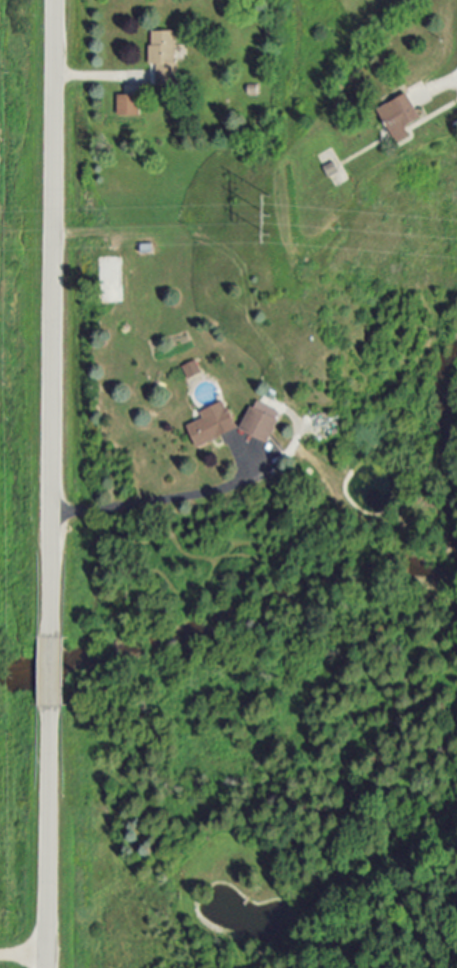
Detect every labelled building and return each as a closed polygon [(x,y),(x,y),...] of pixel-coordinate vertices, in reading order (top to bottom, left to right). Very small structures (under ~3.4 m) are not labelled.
[(151,65),(157,64),(158,85),(178,85),(177,30),(151,30),(151,65)] [(428,117),(413,91),(384,108),(404,141),(417,134),(412,126),(428,117)] [(119,114),(142,115),(142,95),(120,94),(119,114)] [(189,425),(198,447),(238,429),(226,400),(201,411),(204,418),(189,425)] [(243,432),(273,441),(282,410),(253,400),(243,432)]
